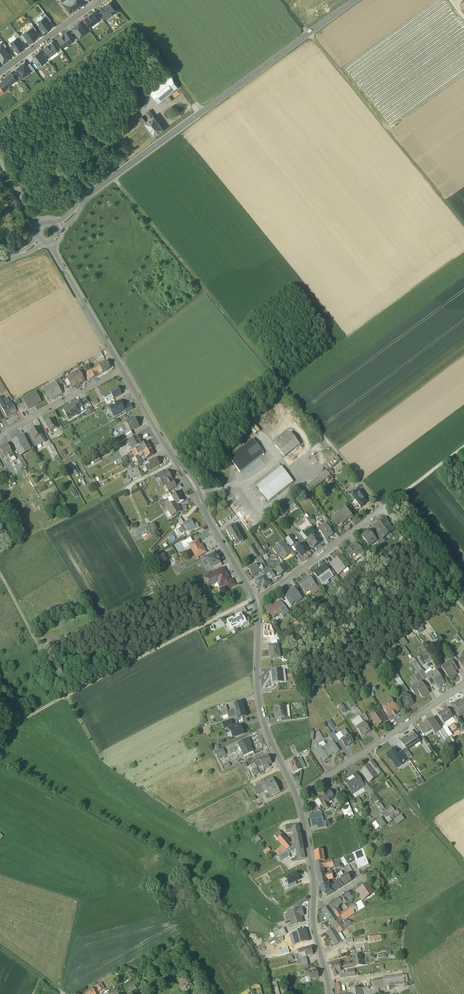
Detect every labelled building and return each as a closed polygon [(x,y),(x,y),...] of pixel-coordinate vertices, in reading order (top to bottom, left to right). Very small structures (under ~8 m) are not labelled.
[(69,0),(63,4),(62,5),(66,10),(71,16),(78,11),(69,0)] [(78,11),(84,6),(80,0),(69,0),(78,11)] [(63,12),(66,10),(62,5),(63,4),(61,2),(58,4),(63,12)] [(110,4),(100,11),(102,14),(107,21),(117,14),(110,4)] [(99,16),(104,23),(107,21),(102,14),(99,16)] [(86,22),(91,30),(99,24),(100,24),(96,18),(94,16),(86,22)] [(99,16),(96,18),(100,24),(99,24),(100,26),(104,23),(99,16)] [(44,21),(49,26),(51,24),(46,17),(43,19),(44,21)] [(44,33),(45,35),(51,30),(49,26),(44,21),(38,25),(41,28),(40,29),(43,33),(44,33)] [(87,36),(80,26),(73,32),(74,34),(78,39),(80,41),(87,36)] [(38,41),(34,36),(31,31),(24,36),(24,37),(29,43),(31,47),(38,41)] [(20,46),(23,43),(20,40),(18,37),(15,39),(17,42),(20,46)] [(25,46),(29,43),(24,37),(20,40),(23,43),(25,46)] [(58,43),(64,51),(73,45),(68,39),(67,37),(58,43)] [(75,41),(71,37),(68,39),(73,45),(74,46),(77,44),(75,41)] [(24,51),(20,46),(17,42),(11,46),(13,49),(12,50),(15,54),(17,54),(18,55),(24,51)] [(57,55),(58,54),(54,49),(53,46),(44,52),(50,60),(57,55)] [(4,67),(12,61),(5,51),(3,49),(1,47),(0,49),(0,62),(4,67)] [(57,47),(54,49),(58,54),(57,55),(59,57),(63,54),(57,47)] [(33,61),(39,69),(46,65),(41,59),(39,56),(33,61)] [(23,81),(32,75),(27,69),(25,66),(17,72),(23,81)] [(32,75),(33,76),(36,74),(30,67),(27,69),(32,75)] [(11,77),(4,83),(7,87),(9,89),(16,83),(14,80),(11,77)] [(170,77),(150,93),(158,103),(178,87),(170,77)] [(181,94),(178,90),(168,97),(171,102),(181,94)] [(163,129),(154,116),(150,119),(146,122),(142,116),(139,118),(143,124),(145,122),(154,135),(163,129)] [(154,135),(145,122),(143,124),(152,137),(154,135)] [(99,366),(89,372),(93,378),(110,368),(106,362),(99,366)] [(79,372),(73,375),(78,385),(85,382),(83,379),(80,372),(79,372)] [(89,372),(84,375),(86,377),(88,381),(93,378),(89,372)] [(73,375),(67,379),(68,379),(71,385),(73,388),(78,385),(73,375)] [(60,378),(55,381),(56,383),(58,386),(64,383),(60,378)] [(56,383),(44,389),(50,400),(62,393),(58,386),(56,383)] [(118,388),(110,392),(113,398),(114,399),(122,394),(118,388)] [(36,392),(25,398),(27,403),(25,404),(28,409),(33,407),(32,406),(41,401),(36,392)] [(113,398),(110,392),(103,396),(107,402),(113,398)] [(87,398),(80,401),(83,406),(90,403),(87,398)] [(2,407),(1,408),(7,417),(16,412),(11,402),(10,403),(6,405),(2,407)] [(79,402),(74,405),(77,410),(82,407),(79,402)] [(120,402),(109,407),(114,416),(124,411),(125,410),(124,409),(120,402)] [(131,404),(125,406),(126,408),(124,409),(125,410),(124,411),(126,413),(134,409),(131,404)] [(74,405),(63,410),(68,419),(79,413),(78,413),(77,410),(74,405)] [(134,418),(131,420),(131,419),(126,422),(126,423),(130,430),(131,431),(139,427),(134,418)] [(58,428),(53,419),(46,423),(50,432),(58,428)] [(130,430),(126,423),(121,426),(124,433),(130,430)] [(39,429),(35,431),(35,430),(30,432),(34,440),(39,437),(42,435),(39,429)] [(130,430),(124,433),(127,438),(133,435),(131,431),(130,430)] [(291,433),(275,445),(284,457),(300,445),(291,433)] [(23,436),(12,442),(19,454),(30,448),(23,436)] [(138,437),(133,439),(132,439),(128,441),(127,443),(129,446),(131,447),(133,449),(135,448),(140,446),(142,444),(141,443),(138,437)] [(253,440),(229,459),(240,473),(264,454),(253,440)] [(142,444),(140,446),(142,449),(137,452),(138,455),(151,448),(147,442),(145,443),(142,444)] [(7,445),(0,448),(0,450),(1,452),(0,452),(0,453),(3,458),(8,455),(10,460),(14,458),(14,457),(7,445)] [(151,448),(138,455),(140,457),(145,455),(146,458),(154,454),(151,448)] [(156,458),(148,463),(150,465),(145,467),(147,471),(152,469),(160,465),(156,458)] [(145,462),(144,460),(139,463),(138,462),(130,466),(132,470),(145,462)] [(81,474),(74,462),(70,464),(76,477),(81,474)] [(281,467),(257,486),(259,489),(269,501),(293,482),(281,467)] [(138,469),(128,473),(131,479),(140,474),(138,469)] [(326,471),(319,477),(323,482),(330,476),(326,471)] [(164,474),(158,477),(162,484),(166,482),(168,484),(166,485),(168,490),(175,486),(173,481),(172,482),(170,480),(171,479),(168,472),(164,474)] [(319,477),(306,487),(307,489),(310,492),(323,482),(319,477)] [(353,494),(352,495),(352,496),(355,499),(361,507),(365,504),(363,502),(365,501),(362,497),(364,495),(360,490),(360,489),(353,494)] [(171,496),(167,499),(168,499),(171,505),(167,507),(169,511),(165,513),(168,519),(181,512),(177,505),(184,501),(179,492),(171,496)] [(348,507),(332,519),(336,525),(340,522),(342,524),(354,515),(348,507)] [(385,519),(374,527),(378,531),(383,538),(382,537),(387,533),(388,534),(388,533),(392,530),(393,531),(393,530),(385,519)] [(184,524),(188,531),(193,528),(195,527),(194,526),(191,520),(184,524)] [(157,529),(153,524),(145,529),(148,534),(157,529)] [(243,542),(234,526),(226,530),(235,546),(243,542)] [(329,529),(327,526),(323,529),(322,527),(318,530),(325,539),(329,537),(328,536),(332,533),(329,529)] [(369,531),(361,536),(368,545),(375,540),(373,536),(369,531)] [(312,532),(305,537),(307,539),(308,540),(314,536),(312,532)] [(314,536),(308,540),(313,548),(321,542),(315,535),(314,536)] [(295,541),(291,536),(285,540),(291,547),(293,545),(292,543),(295,541)] [(190,539),(182,544),(185,549),(190,546),(189,544),(191,543),(192,542),(190,539)] [(200,546),(197,541),(192,544),(191,543),(189,544),(190,546),(194,553),(195,553),(198,557),(206,553),(202,546),(200,546)] [(357,541),(352,545),(353,547),(355,550),(358,548),(360,549),(362,547),(357,541)] [(290,552),(283,542),(275,548),(281,555),(280,556),(283,560),(291,554),(292,554),(290,552)] [(296,549),(301,557),(309,551),(303,544),(299,547),(296,549)] [(355,550),(353,547),(350,549),(349,549),(345,552),(353,562),(360,557),(362,559),(365,557),(360,549),(358,548),(355,550)] [(213,567),(220,563),(218,560),(219,559),(218,557),(217,557),(215,554),(210,557),(206,560),(211,568),(213,567)] [(349,567),(341,556),(333,562),(335,564),(334,564),(341,573),(349,567)] [(341,573),(334,564),(335,564),(333,562),(331,564),(339,574),(341,573)] [(256,565),(248,569),(252,576),(260,572),(258,568),(256,565)] [(276,570),(280,576),(287,571),(282,565),(276,570)] [(325,567),(320,571),(319,569),(314,573),(318,579),(321,583),(326,579),(327,581),(333,577),(332,575),(329,571),(325,567)] [(223,569),(204,578),(207,584),(213,581),(214,583),(218,582),(218,583),(218,584),(218,585),(219,586),(220,586),(221,587),(222,586),(223,586),(224,585),(225,584),(230,581),(230,580),(229,578),(228,577),(227,577),(225,574),(226,573),(226,572),(226,571),(225,570),(224,570),(223,569)] [(315,580),(311,575),(307,578),(311,583),(313,582),(315,580)] [(265,576),(255,582),(258,585),(260,584),(263,588),(270,584),(265,576)] [(313,582),(311,583),(307,578),(305,580),(299,585),(305,593),(309,590),(313,595),(318,591),(314,586),(316,585),(313,582)] [(230,581),(225,584),(227,589),(235,586),(232,580),(230,581)] [(294,588),(290,590),(291,592),(284,597),(287,600),(290,604),(296,600),(297,602),(302,599),(294,588)] [(281,597),(276,601),(278,604),(279,606),(282,604),(285,602),(284,602),(281,597)] [(274,608),(272,606),(266,610),(272,618),(280,613),(283,617),(289,613),(282,604),(279,606),(278,604),(274,608)] [(237,617),(242,615),(247,612),(244,608),(235,613),(237,617)] [(243,625),(247,623),(244,618),(243,618),(242,615),(237,617),(227,622),(230,627),(232,626),(234,630),(243,625)] [(407,644),(403,637),(398,640),(403,647),(407,644)] [(278,644),(272,646),(272,647),(269,648),(271,660),(276,659),(276,657),(280,656),(278,644)] [(418,649),(421,654),(426,651),(423,645),(418,649)] [(422,670),(416,661),(414,659),(411,661),(418,670),(419,672),(422,670)] [(451,661),(442,667),(449,679),(456,674),(452,669),(455,667),(454,665),(451,661)] [(282,669),(271,671),(272,683),(282,682),(282,677),(283,677),(282,670),(282,669)] [(419,672),(418,670),(415,672),(416,674),(414,676),(416,678),(419,683),(421,681),(421,682),(424,680),(419,672)] [(434,675),(431,672),(426,675),(425,676),(427,678),(431,684),(434,682),(438,687),(444,683),(437,673),(434,675)] [(416,678),(410,682),(413,687),(419,683),(416,678)] [(413,687),(410,689),(415,695),(419,693),(422,698),(429,693),(421,682),(421,681),(419,683),(413,687)] [(409,691),(403,684),(399,687),(404,694),(409,691)] [(407,694),(398,700),(404,709),(413,704),(407,694)] [(389,699),(386,702),(385,701),(385,702),(381,704),(385,710),(384,711),(386,711),(390,717),(393,715),(393,716),(396,714),(395,713),(398,711),(394,705),(395,704),(393,704),(389,698),(389,699)] [(458,705),(456,703),(452,706),(458,716),(463,712),(463,700),(458,705)] [(241,703),(233,706),(235,710),(235,713),(244,710),(241,703)] [(286,706),(274,707),(276,719),(281,718),(287,717),(286,706)] [(447,709),(438,715),(444,723),(452,717),(447,709)] [(244,710),(235,713),(236,715),(238,720),(246,717),(244,710)] [(380,713),(372,719),(377,726),(385,721),(381,715),(380,713)] [(363,714),(359,717),(364,723),(366,725),(369,723),(363,714)] [(359,717),(357,718),(352,721),(356,728),(364,723),(359,717)] [(452,717),(444,723),(445,725),(447,727),(455,722),(452,718),(452,717)] [(330,720),(328,722),(332,729),(336,726),(333,722),(332,723),(330,720)] [(433,720),(428,723),(427,722),(419,728),(426,737),(432,733),(432,732),(432,731),(434,734),(439,731),(440,730),(439,729),(433,720)] [(364,723),(356,728),(357,728),(359,731),(362,736),(370,731),(366,725),(364,723)] [(447,727),(445,725),(442,727),(446,734),(450,731),(447,727)] [(233,738),(244,734),(241,726),(237,728),(231,730),(232,732),(233,738)] [(415,734),(407,739),(406,737),(400,741),(406,749),(407,750),(414,746),(414,745),(419,742),(420,742),(415,734)] [(354,742),(349,735),(348,735),(344,738),(341,740),(345,746),(348,744),(349,745),(354,742)] [(248,739),(238,744),(244,757),(253,752),(249,743),(250,742),(248,739)] [(332,742),(329,744),(325,746),(326,748),(323,750),(325,753),(325,754),(326,754),(328,758),(334,753),(335,754),(339,752),(335,744),(333,741),(332,742)] [(323,750),(321,747),(314,752),(320,759),(322,758),(324,762),(329,759),(328,758),(326,754),(325,754),(325,753),(323,750)] [(222,749),(217,751),(220,757),(225,754),(222,749)] [(401,754),(397,756),(393,750),(386,755),(390,761),(391,760),(395,767),(399,764),(399,765),(403,763),(404,763),(404,762),(406,761),(406,762),(407,762),(405,759),(401,754)] [(268,756),(260,760),(260,761),(262,765),(264,770),(269,767),(268,765),(272,764),(268,756)] [(297,759),(302,770),(306,768),(301,757),(297,759)] [(302,770),(297,759),(289,763),(294,773),(302,770)] [(375,775),(370,767),(362,773),(369,782),(373,779),(372,777),(375,775)] [(362,785),(355,774),(351,777),(352,778),(349,780),(349,779),(345,782),(352,792),(355,790),(356,792),(360,789),(359,788),(362,787),(363,786),(362,785)] [(421,776),(415,780),(419,785),(424,782),(421,776)] [(279,792),(273,779),(265,783),(265,782),(264,783),(260,785),(263,792),(268,790),(271,796),(279,792)] [(365,783),(362,785),(363,786),(362,787),(365,792),(370,788),(365,783)] [(337,789),(331,793),(334,799),(340,795),(337,789)] [(329,791),(325,793),(321,796),(317,798),(324,809),(325,808),(326,809),(327,809),(328,808),(328,807),(328,806),(329,806),(328,804),(328,803),(334,799),(331,793),(329,791)] [(350,806),(343,809),(346,815),(353,813),(350,806)] [(391,806),(386,810),(389,815),(391,814),(395,811),(391,806)] [(321,813),(310,816),(313,827),(317,826),(324,824),(323,822),(321,813)] [(401,814),(394,820),(397,825),(405,819),(401,814)] [(376,830),(380,827),(381,828),(386,824),(381,817),(372,824),(376,830)] [(301,835),(300,831),(299,827),(292,828),(293,833),(294,832),(294,836),(301,835)] [(279,832),(274,836),(277,840),(283,836),(279,832)] [(290,845),(283,836),(277,840),(282,846),(287,851),(293,847),(290,845)] [(258,837),(253,841),(256,845),(261,841),(258,837)] [(302,843),(296,844),(296,845),(297,849),(298,856),(304,855),(302,843)] [(293,847),(287,851),(288,854),(297,849),(296,845),(293,847)] [(282,846),(275,852),(279,857),(287,852),(287,851),(282,846)] [(288,854),(287,851),(287,852),(279,857),(282,862),(290,857),(288,854)] [(323,851),(314,852),(316,863),(322,862),(324,861),(324,858),(323,851)] [(361,851),(346,857),(344,857),(349,865),(356,861),(358,868),(366,865),(361,851)] [(338,860),(332,862),(333,865),(335,869),(341,867),(338,860)] [(320,872),(317,873),(317,877),(319,886),(320,886),(327,884),(326,881),(325,880),(326,880),(325,875),(324,875),(324,872),(320,872)] [(289,877),(286,879),(289,885),(295,882),(300,880),(296,874),(294,875),(294,874),(289,876),(289,877)] [(351,881),(347,874),(344,876),(340,878),(341,879),(342,881),(342,882),(345,885),(351,881)] [(341,879),(335,883),(335,885),(338,890),(345,885),(342,882),(342,881),(341,879)] [(327,884),(320,886),(322,895),(327,897),(338,890),(335,885),(330,888),(329,887),(328,887),(327,886),(327,884)] [(367,884),(359,890),(363,898),(364,899),(373,893),(367,884)] [(363,898),(359,890),(355,892),(360,900),(363,898)] [(348,892),(339,899),(342,903),(344,905),(350,901),(351,903),(353,901),(352,900),(353,899),(348,892)] [(339,899),(329,906),(333,913),(337,910),(336,908),(342,903),(339,899)] [(360,900),(352,905),(352,906),(350,907),(353,911),(357,909),(358,911),(363,908),(364,908),(360,900)] [(333,913),(329,906),(322,911),(334,928),(335,931),(336,930),(339,934),(341,932),(351,925),(352,923),(345,920),(343,919),(341,917),(338,919),(333,913)] [(350,907),(347,909),(344,912),(348,918),(354,913),(353,911),(350,907)] [(301,909),(288,913),(292,926),(302,923),(301,917),(304,917),(301,909)] [(287,935),(284,928),(279,931),(281,937),(287,935)] [(334,928),(327,933),(335,946),(342,942),(335,931),(334,928)] [(289,935),(292,948),(311,943),(307,930),(298,932),(298,933),(289,935)] [(345,940),(341,932),(339,934),(336,930),(335,931),(342,942),(345,940)] [(310,947),(302,950),(303,954),(305,953),(306,957),(313,955),(310,947)] [(354,962),(343,965),(344,970),(363,966),(361,956),(359,956),(353,958),(353,961),(354,962)] [(306,958),(304,959),(300,960),(301,962),(301,963),(300,964),(301,968),(309,965),(306,958)] [(338,962),(330,965),(334,977),(339,975),(338,972),(341,971),(340,968),(338,962)] [(317,971),(309,973),(310,977),(310,980),(319,978),(317,971)] [(403,975),(382,978),(383,980),(384,987),(405,983),(404,980),(403,975)] [(383,980),(367,983),(368,987),(368,990),(378,988),(384,987),(383,980)] [(340,993),(340,991),(340,988),(339,988),(339,984),(334,984),(335,993),(349,993),(349,991),(340,993)] [(98,985),(92,989),(95,993),(101,990),(99,985),(98,985)]
